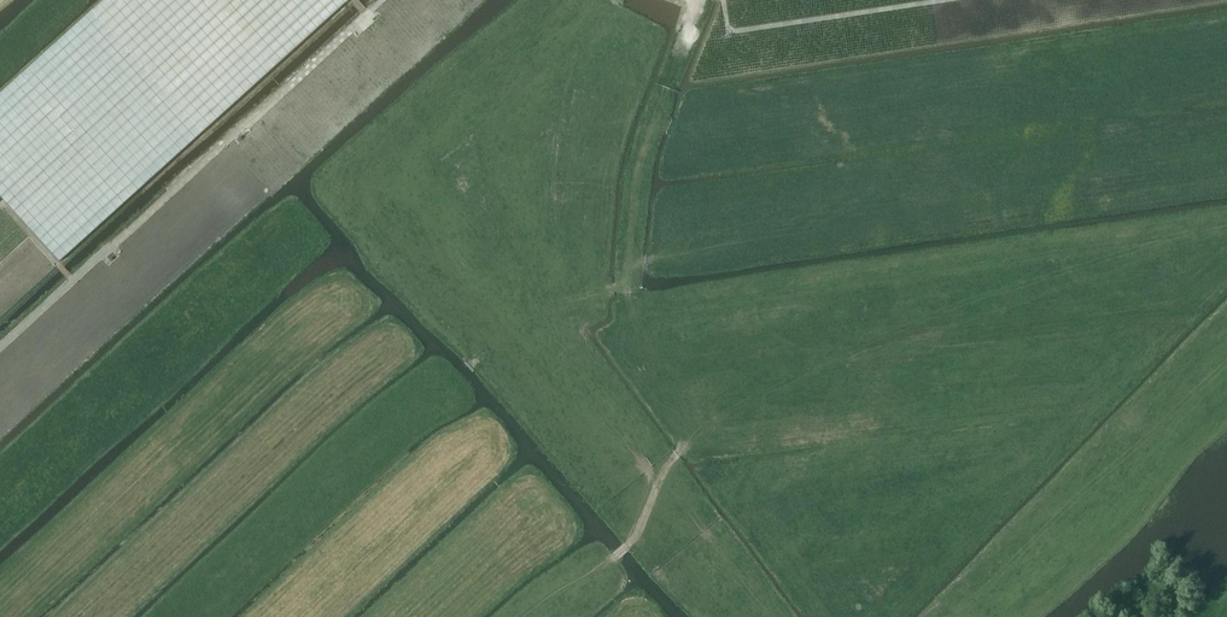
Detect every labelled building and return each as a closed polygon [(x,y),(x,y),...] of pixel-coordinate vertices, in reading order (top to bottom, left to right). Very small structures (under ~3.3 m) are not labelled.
[(0,94),(0,197),(59,262),(345,3),(342,0),(104,0),(0,94)]
